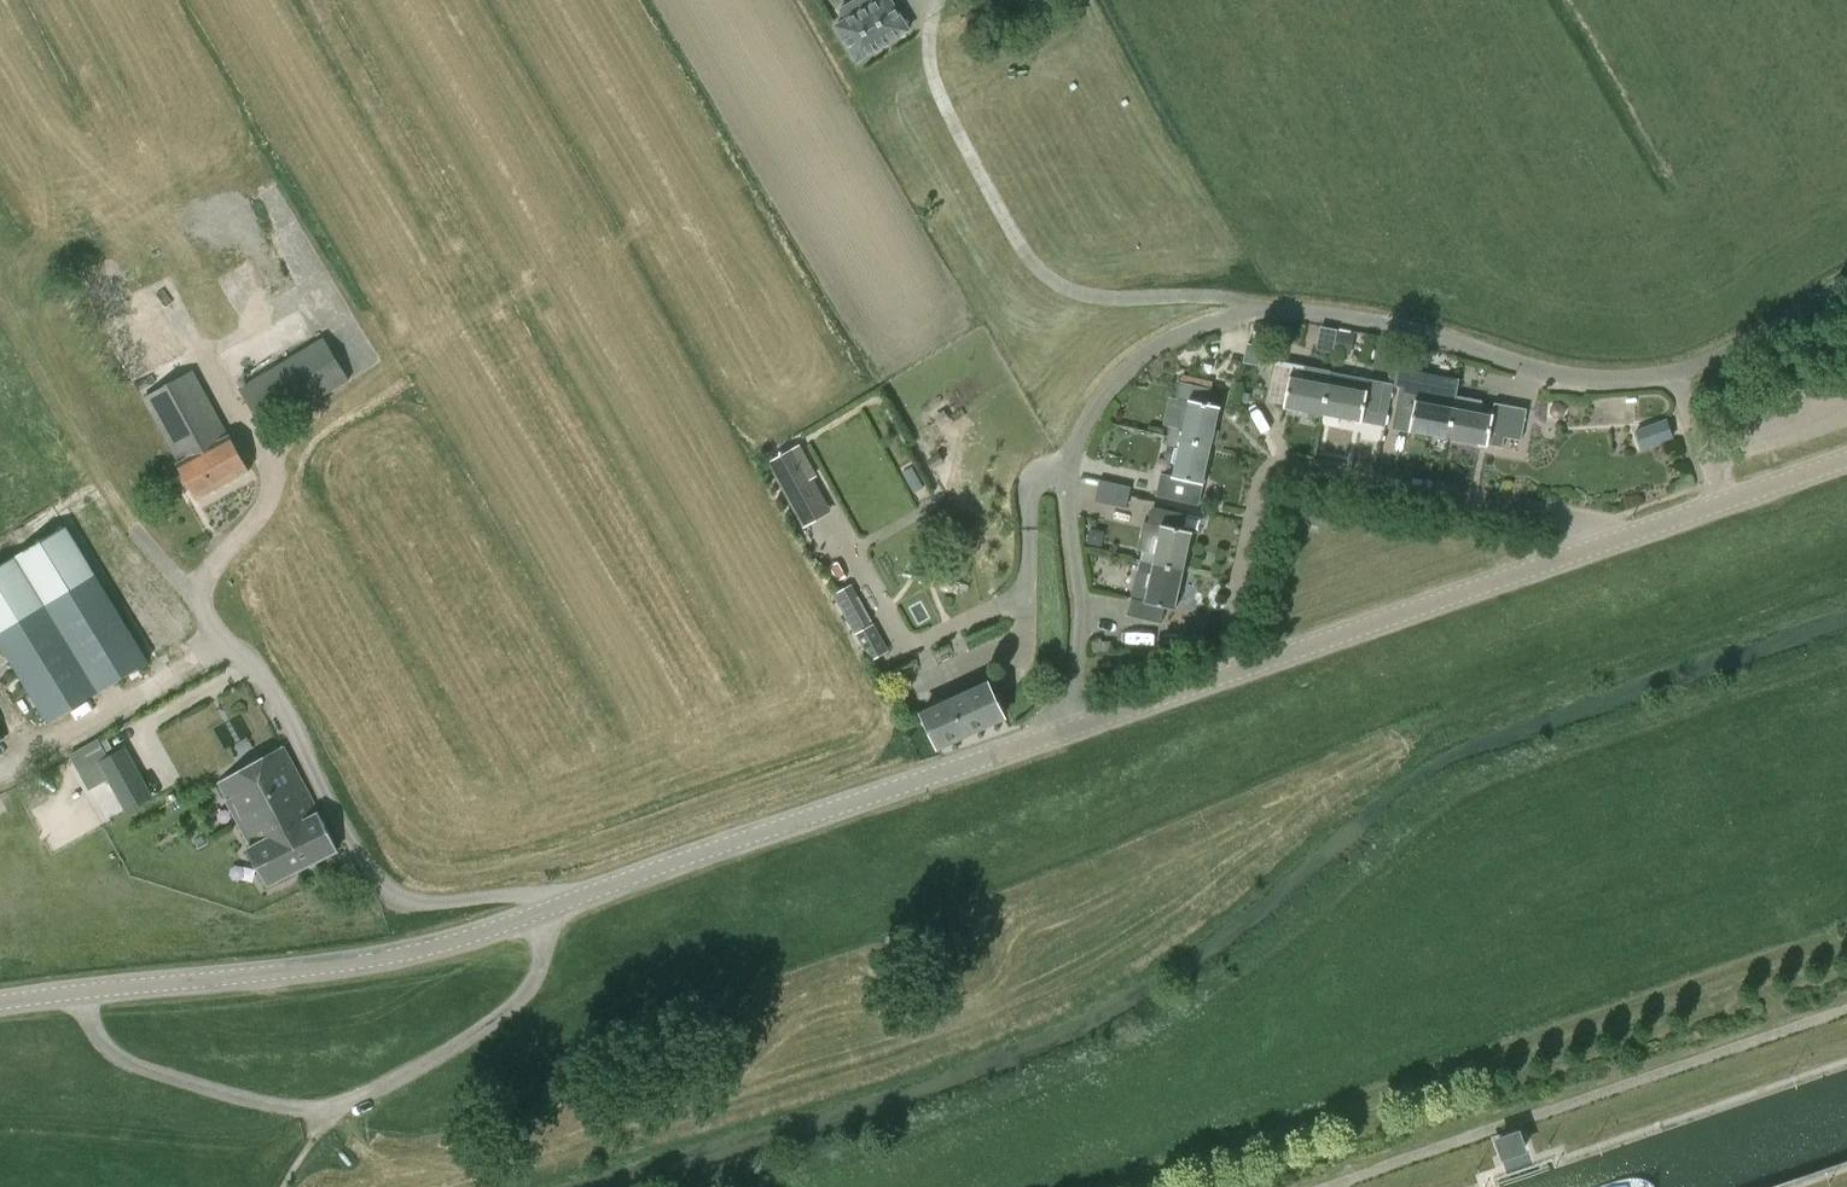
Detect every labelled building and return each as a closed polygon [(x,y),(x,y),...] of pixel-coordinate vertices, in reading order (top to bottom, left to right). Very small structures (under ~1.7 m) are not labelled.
[(855,68),(908,34),(886,0),(882,0),(877,3),(876,0),(856,0),(837,12),(844,24),(833,31),(855,68)] [(107,329),(139,314),(111,259),(80,275),(107,329)] [(113,335),(133,376),(181,353),(161,312),(113,335)] [(1334,352),(1338,331),(1338,329),(1320,326),(1319,336),(1316,349),(1334,352)] [(1351,355),(1353,339),(1354,334),(1338,331),(1334,352),(1351,355)] [(265,431),(350,380),(324,336),(238,387),(265,431)] [(248,341),(222,348),(228,369),(254,361),(248,341)] [(1210,374),(1212,367),(1204,365),(1203,372),(1210,374)] [(1291,368),(1276,365),(1271,393),(1286,395),(1284,407),(1322,414),(1330,372),(1304,367),(1301,379),(1289,377),(1291,368)] [(229,435),(193,370),(143,398),(177,462),(176,463),(180,470),(172,474),(180,488),(188,484),(197,499),(250,470),(231,435),(229,435)] [(1330,372),(1322,414),(1361,421),(1363,410),(1378,413),(1384,382),(1330,372)] [(1211,445),(1220,406),(1209,404),(1212,390),(1181,383),(1178,398),(1188,400),(1182,429),(1172,426),(1170,436),(1211,445)] [(1428,402),(1416,400),(1418,388),(1402,385),(1394,427),(1409,430),(1409,431),(1448,438),(1456,395),(1456,394),(1430,389),(1428,402)] [(1242,393),(1241,402),(1248,403),(1250,395),(1242,393)] [(1492,414),(1480,412),(1483,400),(1456,395),(1448,438),(1502,448),(1505,436),(1521,439),(1527,408),(1494,402),(1492,414)] [(1551,407),(1550,411),(1551,414),(1553,417),(1557,418),(1560,417),(1563,415),(1564,411),(1564,407),(1561,405),(1557,404),(1554,404),(1551,407)] [(1642,448),(1672,437),(1666,421),(1636,432),(1642,448)] [(1211,445),(1170,436),(1168,445),(1178,447),(1172,476),(1161,474),(1155,498),(1198,508),(1211,445)] [(798,446),(768,463),(784,493),(799,520),(824,506),(809,479),(801,464),(807,461),(798,446)] [(1126,502),(1130,487),(1108,483),(1105,497),(1126,502)] [(1184,569),(1192,531),(1181,529),(1184,514),(1153,508),(1150,522),(1161,525),(1155,554),(1143,551),(1141,560),(1184,569)] [(66,526),(0,566),(0,642),(49,722),(148,662),(66,526)] [(1099,530),(1089,528),(1086,543),(1093,545),(1101,546),(1103,537),(1099,530)] [(1175,609),(1184,569),(1141,560),(1139,569),(1151,572),(1144,601),(1133,599),(1130,614),(1160,620),(1163,607),(1175,609)] [(869,628),(859,611),(865,608),(852,583),(835,591),(848,617),(846,618),(870,660),(887,651),(873,625),(869,628)] [(1091,654),(1099,654),(1111,653),(1110,642),(1100,642),(1091,642),(1091,654)] [(1004,717),(988,683),(977,688),(975,683),(963,689),(965,694),(921,714),(936,748),(1004,717)] [(272,752),(218,784),(254,846),(248,850),(268,886),(337,851),(284,745),(272,752)] [(138,779),(115,792),(125,811),(149,798),(138,779)] [(1518,1134),(1498,1140),(1504,1157),(1524,1150),(1518,1134)]
